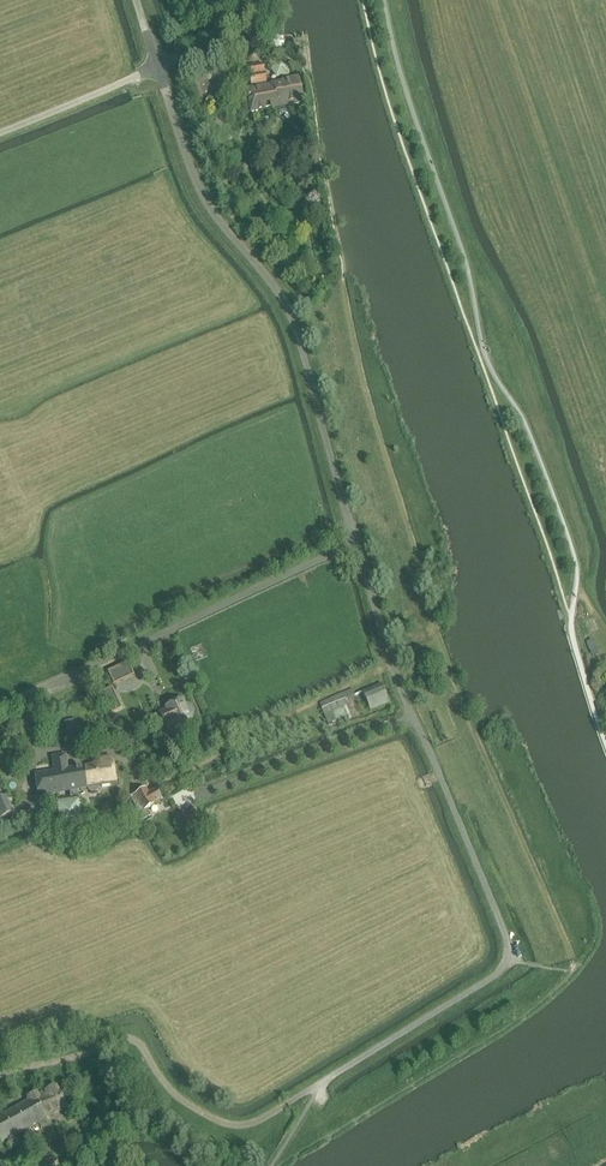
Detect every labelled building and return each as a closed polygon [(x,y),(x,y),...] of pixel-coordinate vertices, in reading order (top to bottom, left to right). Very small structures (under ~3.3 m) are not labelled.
[(271,46),(283,50),(282,38),(270,40),(271,46)] [(248,56),(248,57),(248,58),(248,59),(248,60),(249,60),(249,61),(250,61),(250,62),(251,62),(252,62),(253,63),(254,63),(255,63),(255,62),(256,62),(257,62),(257,61),(258,61),(259,60),(259,59),(259,58),(260,58),(260,57),(260,56),(259,55),(259,54),(259,53),(258,53),(258,52),(257,52),(257,51),(256,51),(255,51),(254,51),(253,51),(252,51),(251,51),(250,52),(249,52),(249,53),(248,54),(248,55),(248,56)] [(270,67),(276,79),(289,76),(289,63),(279,59),(270,67)] [(250,88),(266,84),(262,65),(246,69),(250,88)] [(250,114),(302,104),(298,80),(287,82),(288,83),(282,84),(282,86),(247,93),(250,114)] [(592,641),(586,643),(592,656),(598,653),(592,641)] [(118,669),(108,674),(114,687),(124,682),(118,669)] [(382,685),(356,695),(355,695),(353,689),(320,703),(325,715),(341,708),(347,706),(345,700),(355,696),(359,705),(366,703),(369,711),(389,703),(382,685)] [(133,688),(122,690),(123,697),(134,695),(133,688)] [(112,690),(103,695),(112,715),(122,710),(112,690)] [(185,707),(182,701),(167,708),(168,710),(160,714),(167,728),(174,725),(176,728),(191,721),(189,716),(191,715),(191,713),(189,707),(187,706),(185,707)] [(341,708),(325,715),(329,725),(352,717),(347,706),(341,708)] [(69,741),(80,739),(77,720),(66,722),(69,741)] [(94,765),(68,769),(66,756),(52,758),(54,772),(35,775),(39,798),(70,793),(72,802),(58,804),(62,827),(83,823),(78,792),(88,790),(89,792),(91,794),(98,792),(99,790),(99,788),(116,785),(111,758),(101,760),(100,758),(94,759),(94,765)] [(146,810),(155,805),(163,800),(157,789),(148,794),(145,789),(129,798),(136,810),(131,813),(137,824),(150,817),(146,810)] [(12,814),(5,797),(0,799),(0,819),(12,814)] [(190,816),(187,818),(189,823),(193,822),(196,827),(203,823),(196,809),(188,813),(190,816)] [(67,1108),(56,1088),(38,1097),(36,1094),(27,1099),(28,1100),(25,1101),(26,1103),(0,1117),(0,1142),(1,1143),(67,1108)]
